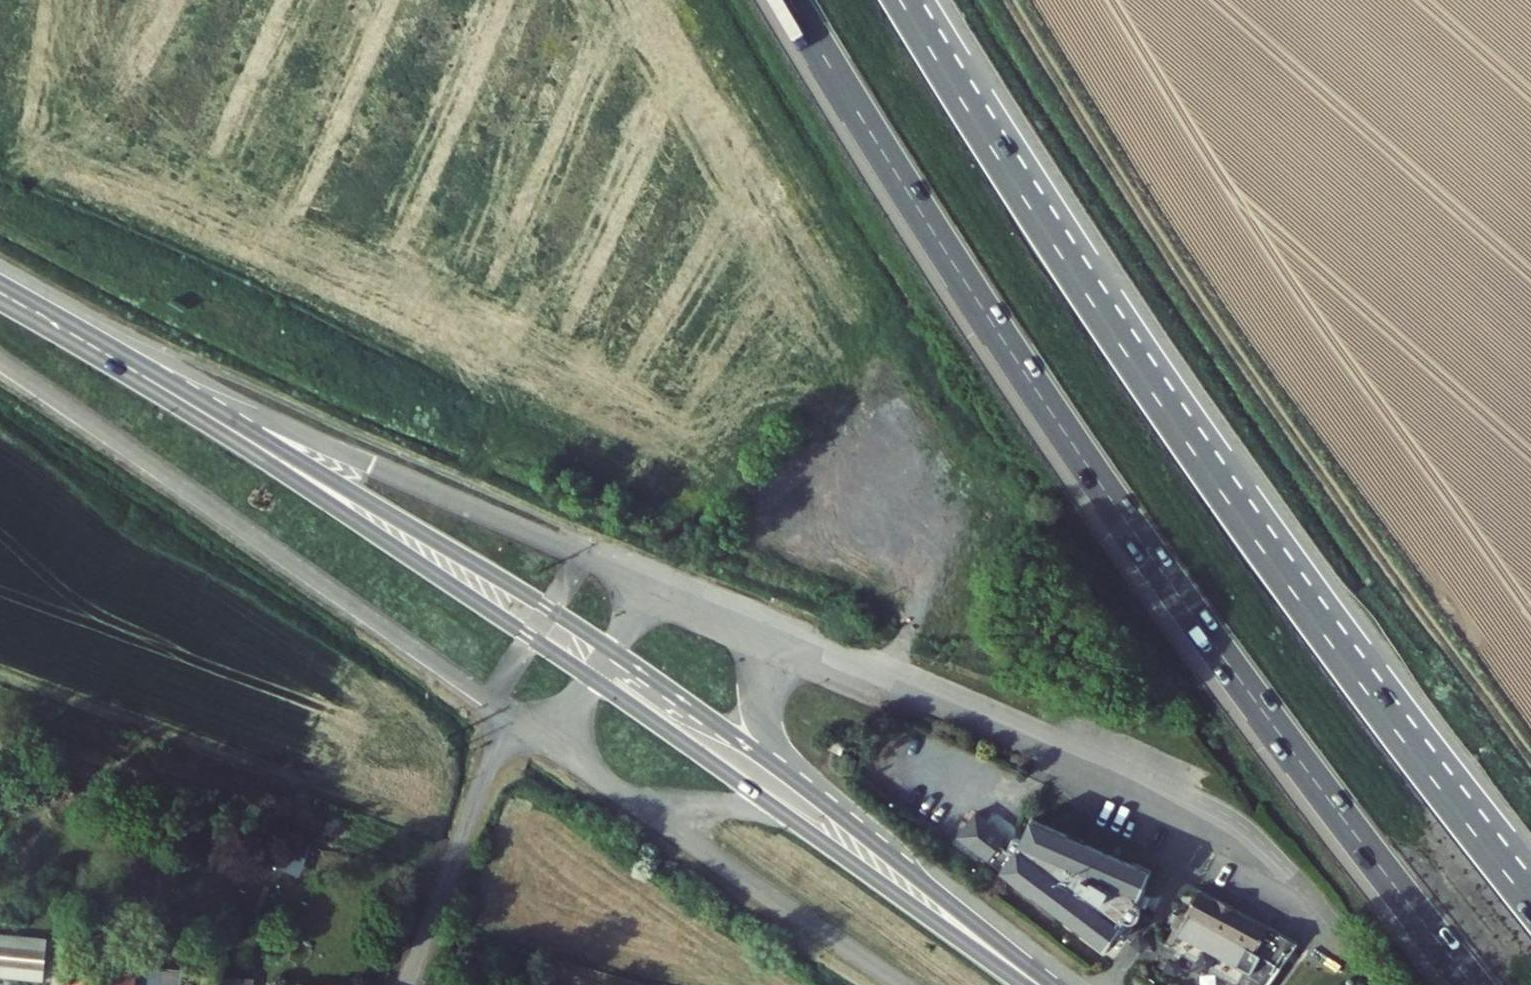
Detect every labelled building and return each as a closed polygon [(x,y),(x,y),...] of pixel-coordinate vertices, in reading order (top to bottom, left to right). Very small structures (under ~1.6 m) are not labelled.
[(849,766),(852,756),(836,749),(833,757),(844,762),(843,763),(849,766)] [(951,837),(1060,918),(1095,850),(1027,821),(1018,838),(1013,837),(1010,838),(1008,840),(1006,842),(1005,845),(1006,848),(1007,851),(1009,853),(1006,857),(992,847),(1001,836),(969,812),(951,837)] [(1129,902),(1145,871),(1095,850),(1060,918),(1090,941),(1098,945),(1121,918),(1125,919),(1127,919),(1130,918),(1132,915),(1133,913),(1133,909),(1131,904),(1129,902)] [(1197,888),(1183,915),(1190,919),(1172,951),(1232,984),(1266,984),(1277,972),(1298,943),(1197,888)] [(1172,951),(1190,919),(1183,915),(1166,948),(1172,951)] [(62,965),(61,984),(131,984),(132,971),(62,965)] [(131,984),(246,984),(246,982),(132,971),(131,984)]
